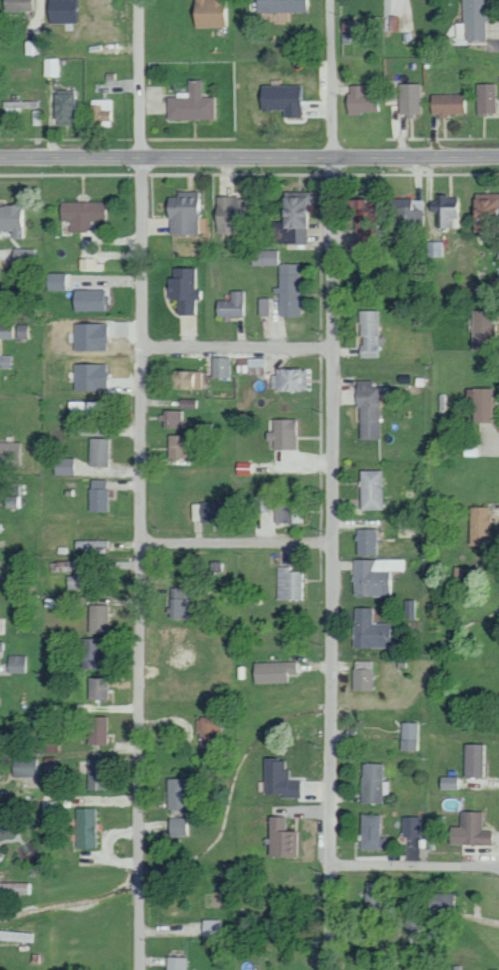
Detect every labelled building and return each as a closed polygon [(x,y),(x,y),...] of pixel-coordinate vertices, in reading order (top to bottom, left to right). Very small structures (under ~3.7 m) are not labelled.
[(31,10),(31,0),(2,0),(3,11),(31,10)] [(79,23),(79,0),(48,0),(48,23),(79,23)] [(192,28),(224,27),(223,0),(192,0),(192,28)] [(306,0),(256,0),(256,12),(306,12),(306,0)] [(463,22),(456,23),(457,39),(486,39),(485,0),(463,0),(463,22)] [(400,31),(411,30),(409,7),(398,8),(400,31)] [(25,41),(25,55),(43,54),(43,40),(25,41)] [(44,76),(60,76),(61,59),(44,58),(44,76)] [(167,119),(214,119),(214,97),(201,97),(201,80),(188,80),(188,92),(176,92),(176,97),(167,97),(167,119)] [(420,84),(399,83),(398,115),(420,115),(420,84)] [(495,83),(476,84),(477,114),(495,114),(495,83)] [(283,117),(302,117),(302,85),(259,85),(259,109),(283,110),(283,117)] [(363,85),(346,86),(347,113),(376,112),(376,91),(363,91),(363,85)] [(54,92),(55,125),(73,125),(72,91),(54,92)] [(463,93),(430,94),(430,115),(464,115),(463,93)] [(113,99),(92,99),(91,126),(112,126),(113,99)] [(39,102),(5,101),(5,113),(21,113),(21,108),(39,108),(39,102)] [(166,234),(197,235),(198,192),(176,191),(176,197),(167,197),(166,234)] [(438,228),(460,227),(459,196),(437,196),(438,228)] [(215,197),(214,233),(229,233),(230,222),(242,223),(243,198),(215,197)] [(305,244),(305,197),(280,197),(280,244),(305,244)] [(423,227),(422,198),(389,199),(390,227),(423,227)] [(354,221),(354,250),(372,250),(373,201),(344,200),(344,221),(354,221)] [(104,202),(59,201),(59,221),(69,221),(69,231),(90,231),(90,220),(104,220),(104,202)] [(25,205),(0,205),(0,231),(11,231),(11,238),(25,238),(25,205)] [(443,241),(427,241),(428,256),(443,256),(443,241)] [(36,248),(12,249),(13,263),(36,263),(36,248)] [(251,265),(277,266),(277,250),(251,250),(251,265)] [(98,258),(79,258),(79,270),(98,270),(98,258)] [(299,264),(279,264),(279,290),(278,316),(302,316),(302,290),(299,290),(299,264)] [(194,315),(194,298),(197,298),(197,288),(194,289),(194,268),(172,268),(172,278),(167,278),(167,300),(176,299),(176,315),(194,315)] [(65,273),(46,273),(45,290),(64,291),(65,273)] [(107,290),(72,289),(72,310),(107,310),(107,290)] [(246,318),(246,291),(230,291),(229,300),(215,300),(215,317),(246,318)] [(258,298),(258,315),(268,316),(269,298),(258,298)] [(493,310),(472,310),(470,352),(492,353),(493,310)] [(74,350),(106,351),(106,324),(74,323),(74,350)] [(11,339),(11,324),(0,324),(0,339),(11,339)] [(16,338),(27,338),(27,325),(17,324),(16,338)] [(0,355),(0,368),(11,368),(11,354),(0,355)] [(211,377),(229,378),(229,357),(211,357),(211,377)] [(264,358),(236,358),(236,373),(263,374),(264,358)] [(73,364),(73,391),(107,391),(107,364),(73,364)] [(305,369),(272,369),(272,390),(305,391),(305,369)] [(200,372),(168,371),(167,388),(199,389),(200,372)] [(377,439),(378,381),(355,381),(354,407),(359,407),(358,439),(377,439)] [(491,422),(490,388),(464,389),(464,400),(471,400),(472,423),(491,422)] [(195,399),(179,398),(178,407),(195,408),(195,399)] [(107,415),(107,402),(68,401),(68,414),(107,415)] [(165,429),(183,429),(183,410),(164,411),(165,429)] [(272,432),(265,432),(265,440),(272,440),(272,451),(295,450),(294,419),(272,420),(272,432)] [(166,458),(185,459),(186,435),(167,435),(166,458)] [(108,438),(89,438),(88,466),(107,467),(108,438)] [(23,465),(22,441),(0,442),(0,466),(23,465)] [(53,475),(76,474),(75,458),(53,458),(53,475)] [(381,509),(380,470),(358,471),(359,510),(381,509)] [(88,511),(105,512),(106,479),(88,479),(88,511)] [(4,488),(3,507),(13,507),(14,497),(19,497),(19,483),(0,482),(0,488),(4,488)] [(252,513),(269,512),(268,495),(252,495),(252,513)] [(228,521),(227,501),(191,502),(191,513),(197,513),(197,522),(228,521)] [(274,523),(301,523),(301,501),(273,501),(274,523)] [(487,507),(467,508),(468,544),(488,544),(487,507)] [(375,529),(355,529),(355,556),(375,556),(375,529)] [(94,553),(105,553),(105,539),(73,540),(74,548),(94,547),(94,553)] [(352,596),(391,596),(392,571),(404,571),(405,560),(352,559),(352,596)] [(277,566),(276,600),(300,600),(300,572),(287,571),(288,567),(277,566)] [(189,598),(171,598),(170,619),(188,619),(189,598)] [(106,633),(106,605),(88,605),(88,632),(106,633)] [(352,647),(388,647),(388,623),(371,623),(371,608),(352,607),(352,647)] [(80,667),(101,668),(102,638),(81,637),(80,667)] [(28,655),(7,655),(7,672),(27,672),(28,655)] [(351,689),(370,690),(370,661),(352,660),(351,689)] [(296,673),(296,661),(253,662),(253,683),(286,682),(286,673),(296,673)] [(105,677),(87,677),(87,699),(106,699),(105,677)] [(86,744),(107,744),(108,716),(87,716),(86,744)] [(221,730),(221,716),(198,716),(197,745),(214,746),(214,730),(221,730)] [(416,722),(400,722),(399,750),(415,751),(416,722)] [(481,744),(463,744),(462,777),(481,777),(481,744)] [(11,776),(39,777),(39,758),(11,757),(11,776)] [(106,789),(105,759),(87,759),(87,790),(106,789)] [(299,796),(299,780),(288,780),(288,769),(283,769),(283,759),(263,759),(263,795),(299,796)] [(382,803),(382,763),(361,763),(360,802),(382,803)] [(455,776),(438,777),(439,790),(456,789),(455,776)] [(186,778),(168,778),(167,808),(185,809),(186,778)] [(94,808),(75,808),(76,848),(95,848),(94,808)] [(481,830),(481,811),(459,811),(459,826),(448,826),(447,844),(493,845),(493,830),(481,830)] [(359,848),(378,849),(379,814),(360,814),(359,848)] [(267,855),(295,856),(296,831),(284,830),(284,816),(268,816),(267,855)] [(419,836),(419,816),(402,816),(401,836),(419,836)] [(187,818),(168,818),(168,836),(187,835),(187,818)] [(368,915),(390,915),(390,904),(384,904),(384,888),(367,888),(368,915)] [(453,892),(428,893),(428,914),(453,914),(453,892)] [(202,937),(223,937),(223,919),(202,920),(202,937)] [(22,932),(0,931),(0,940),(22,940),(22,932)] [(166,957),(166,969),(186,969),(187,957),(166,957)]
